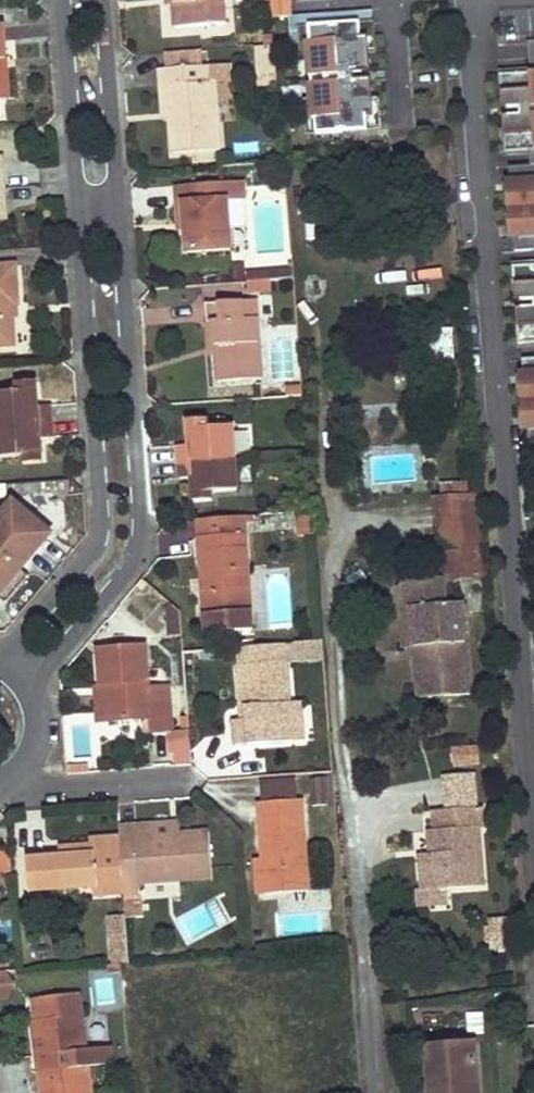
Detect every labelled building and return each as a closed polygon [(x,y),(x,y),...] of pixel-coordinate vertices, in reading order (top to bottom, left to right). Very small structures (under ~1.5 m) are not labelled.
[(173,6),(174,27),(225,24),(224,0),(173,0),(173,6)] [(273,16),(291,15),(290,0),(272,0),(273,16)] [(368,36),(367,21),(306,26),(307,41),(368,36)] [(374,114),(368,36),(307,41),(313,118),(316,118),(317,133),(343,131),(342,116),(374,114)] [(529,41),(531,72),(501,74),(506,151),(533,149),(533,41),(529,41)] [(275,44),(256,45),(260,85),(279,84),(275,44)] [(201,49),(165,52),(166,69),(202,66),(201,49)] [(166,69),(159,69),(160,88),(168,87),(170,119),(173,153),(221,150),(216,82),(232,81),(231,64),(202,66),(166,69)] [(168,87),(160,88),(163,120),(170,119),(168,87)] [(375,129),(374,114),(342,116),(343,131),(375,129)] [(510,166),(511,183),(507,183),(510,234),(514,234),(516,250),(533,249),(533,165),(510,166)] [(244,183),(175,187),(176,206),(184,205),(185,230),(186,255),(231,252),(229,202),(245,201),(244,183)] [(184,205),(176,206),(178,230),(185,230),(184,205)] [(514,266),(519,343),(533,342),(533,265),(514,266)] [(0,267),(0,348),(12,347),(10,318),(6,319),(5,305),(16,304),(13,266),(0,267)] [(247,272),(247,281),(266,280),(266,271),(247,272)] [(247,281),(246,282),(246,291),(270,289),(269,280),(266,280),(247,281)] [(242,301),(204,304),(206,323),(212,322),(214,353),(216,381),(261,378),(257,318),(244,319),(242,301)] [(17,318),(16,304),(5,305),(6,319),(10,318),(17,318)] [(523,359),(524,375),(520,375),(523,426),(527,426),(529,442),(533,442),(533,358),(523,359)] [(36,380),(17,382),(18,391),(0,392),(0,459),(23,457),(23,464),(42,463),(40,438),(53,437),(50,405),(38,406),(36,380)] [(303,394),(303,385),(284,387),(284,396),(303,394)] [(205,421),(188,422),(189,447),(178,447),(180,479),(192,479),(194,502),(212,501),(211,493),(238,491),(233,427),(206,429),(205,421)] [(468,494),(467,483),(454,484),(455,495),(468,494)] [(454,484),(443,485),(444,496),(438,496),(442,547),(480,544),(476,493),(468,494),(455,495),(454,484)] [(14,503),(0,520),(0,596),(21,570),(51,535),(14,503)] [(313,511),(297,513),(299,532),(314,530),(313,511)] [(262,525),(261,515),(244,517),(245,526),(262,525)] [(252,613),(245,614),(243,592),(250,592),(245,526),(244,517),(197,520),(204,617),(206,635),(253,632),(252,613)] [(483,574),(480,544),(442,547),(444,574),(451,574),(451,576),(483,574)] [(21,570),(0,596),(0,598),(7,604),(30,577),(21,570)] [(252,613),(250,592),(243,592),(245,614),(252,613)] [(462,601),(414,605),(417,642),(425,642),(426,653),(418,654),(421,696),(470,692),(462,601)] [(417,642),(414,605),(402,606),(405,643),(417,642)] [(425,642),(417,642),(418,654),(426,653),(425,642)] [(287,664),(298,663),(296,644),(241,648),(242,666),(238,666),(240,708),(248,708),(248,721),(241,721),(235,722),(236,746),(293,742),(290,708),(287,664)] [(144,646),(96,650),(99,687),(105,687),(108,723),(149,720),(150,735),(171,733),(167,688),(146,689),(144,646)] [(99,687),(94,688),(97,723),(108,723),(105,687),(99,687)] [(302,707),(290,708),(293,742),(304,742),(302,707)] [(191,767),(190,752),(175,754),(176,768),(191,767)] [(299,778),(263,781),(265,803),(300,800),(299,778)] [(329,805),(328,778),(314,779),(315,806),(329,805)] [(265,803),(261,803),(265,860),(268,895),(310,891),(307,852),(303,800),(300,800),(265,803)] [(482,804),(446,807),(448,825),(436,826),(438,852),(431,853),(421,854),(424,888),(424,890),(446,888),(485,885),(480,827),(483,827),(482,804)] [(446,807),(434,808),(436,826),(448,825),(446,807)] [(179,822),(119,827),(120,846),(138,844),(137,829),(154,829),(155,837),(181,835),(179,822)] [(429,827),(431,853),(438,852),(436,826),(429,827)] [(138,844),(120,846),(125,917),(146,915),(144,883),(213,878),(210,833),(181,835),(155,837),(154,829),(137,829),(138,844)] [(3,872),(11,878),(11,860),(9,856),(0,849),(0,870),(3,872)] [(307,852),(310,891),(332,889),(330,851),(307,852)] [(95,855),(26,859),(29,893),(98,888),(95,855)] [(268,895),(265,860),(257,860),(260,896),(268,895)] [(447,904),(446,888),(424,890),(424,888),(417,889),(419,906),(447,904)] [(125,918),(113,918),(116,963),(128,962),(125,918)] [(486,954),(513,951),(509,920),(483,923),(486,954)] [(11,1004),(11,980),(0,980),(0,1004),(11,1004)] [(37,1002),(39,1023),(43,1057),(37,1058),(41,1090),(47,1090),(47,1092),(92,1092),(81,996),(37,1002)] [(465,1014),(465,1035),(483,1035),(483,1014),(465,1014)] [(37,1058),(43,1057),(39,1023),(33,1023),(37,1058)] [(428,1049),(432,1092),(479,1092),(475,1046),(428,1049)]
